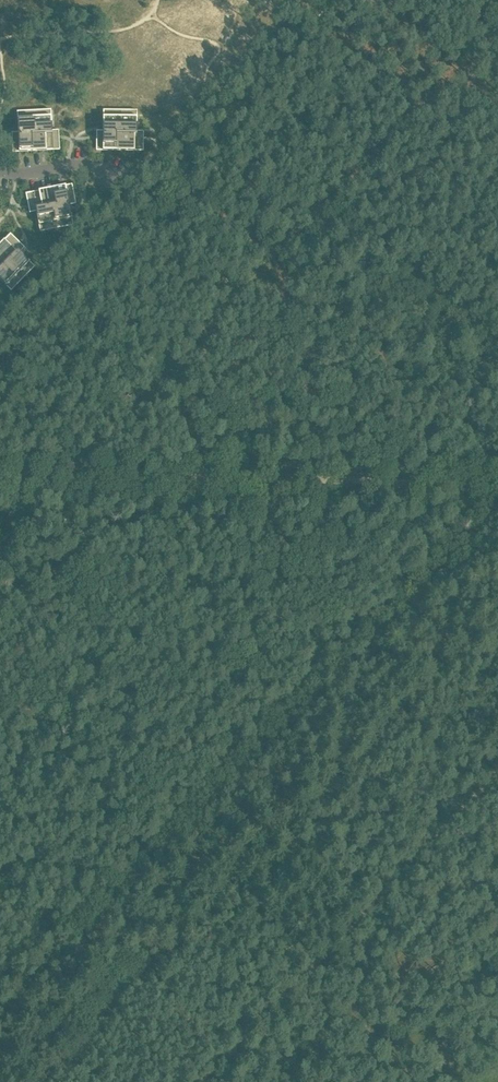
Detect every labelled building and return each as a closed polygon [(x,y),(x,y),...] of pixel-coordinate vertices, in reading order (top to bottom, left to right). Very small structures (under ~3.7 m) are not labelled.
[(97,131),(97,136),(103,136),(103,151),(137,151),(137,137),(144,137),(144,132),(137,132),(137,118),(126,118),(126,112),(115,111),(114,118),(103,118),(103,131),(97,131)] [(18,133),(12,133),(12,139),(19,138),(20,153),(53,151),(53,137),(59,136),(59,131),(52,131),(52,118),(41,118),(40,112),(28,112),(29,119),(18,119),(18,133)] [(35,206),(29,207),(30,212),(36,211),(39,225),(49,223),(50,229),(62,227),(61,221),(72,219),(69,205),(76,204),(75,199),(68,200),(66,186),(32,192),(35,206)] [(151,197),(157,191),(151,186),(146,192),(151,197)] [(0,245),(0,280),(6,286),(14,278),(19,283),(27,274),(22,270),(30,262),(20,252),(25,248),(18,241),(12,247),(5,240),(0,245)]
